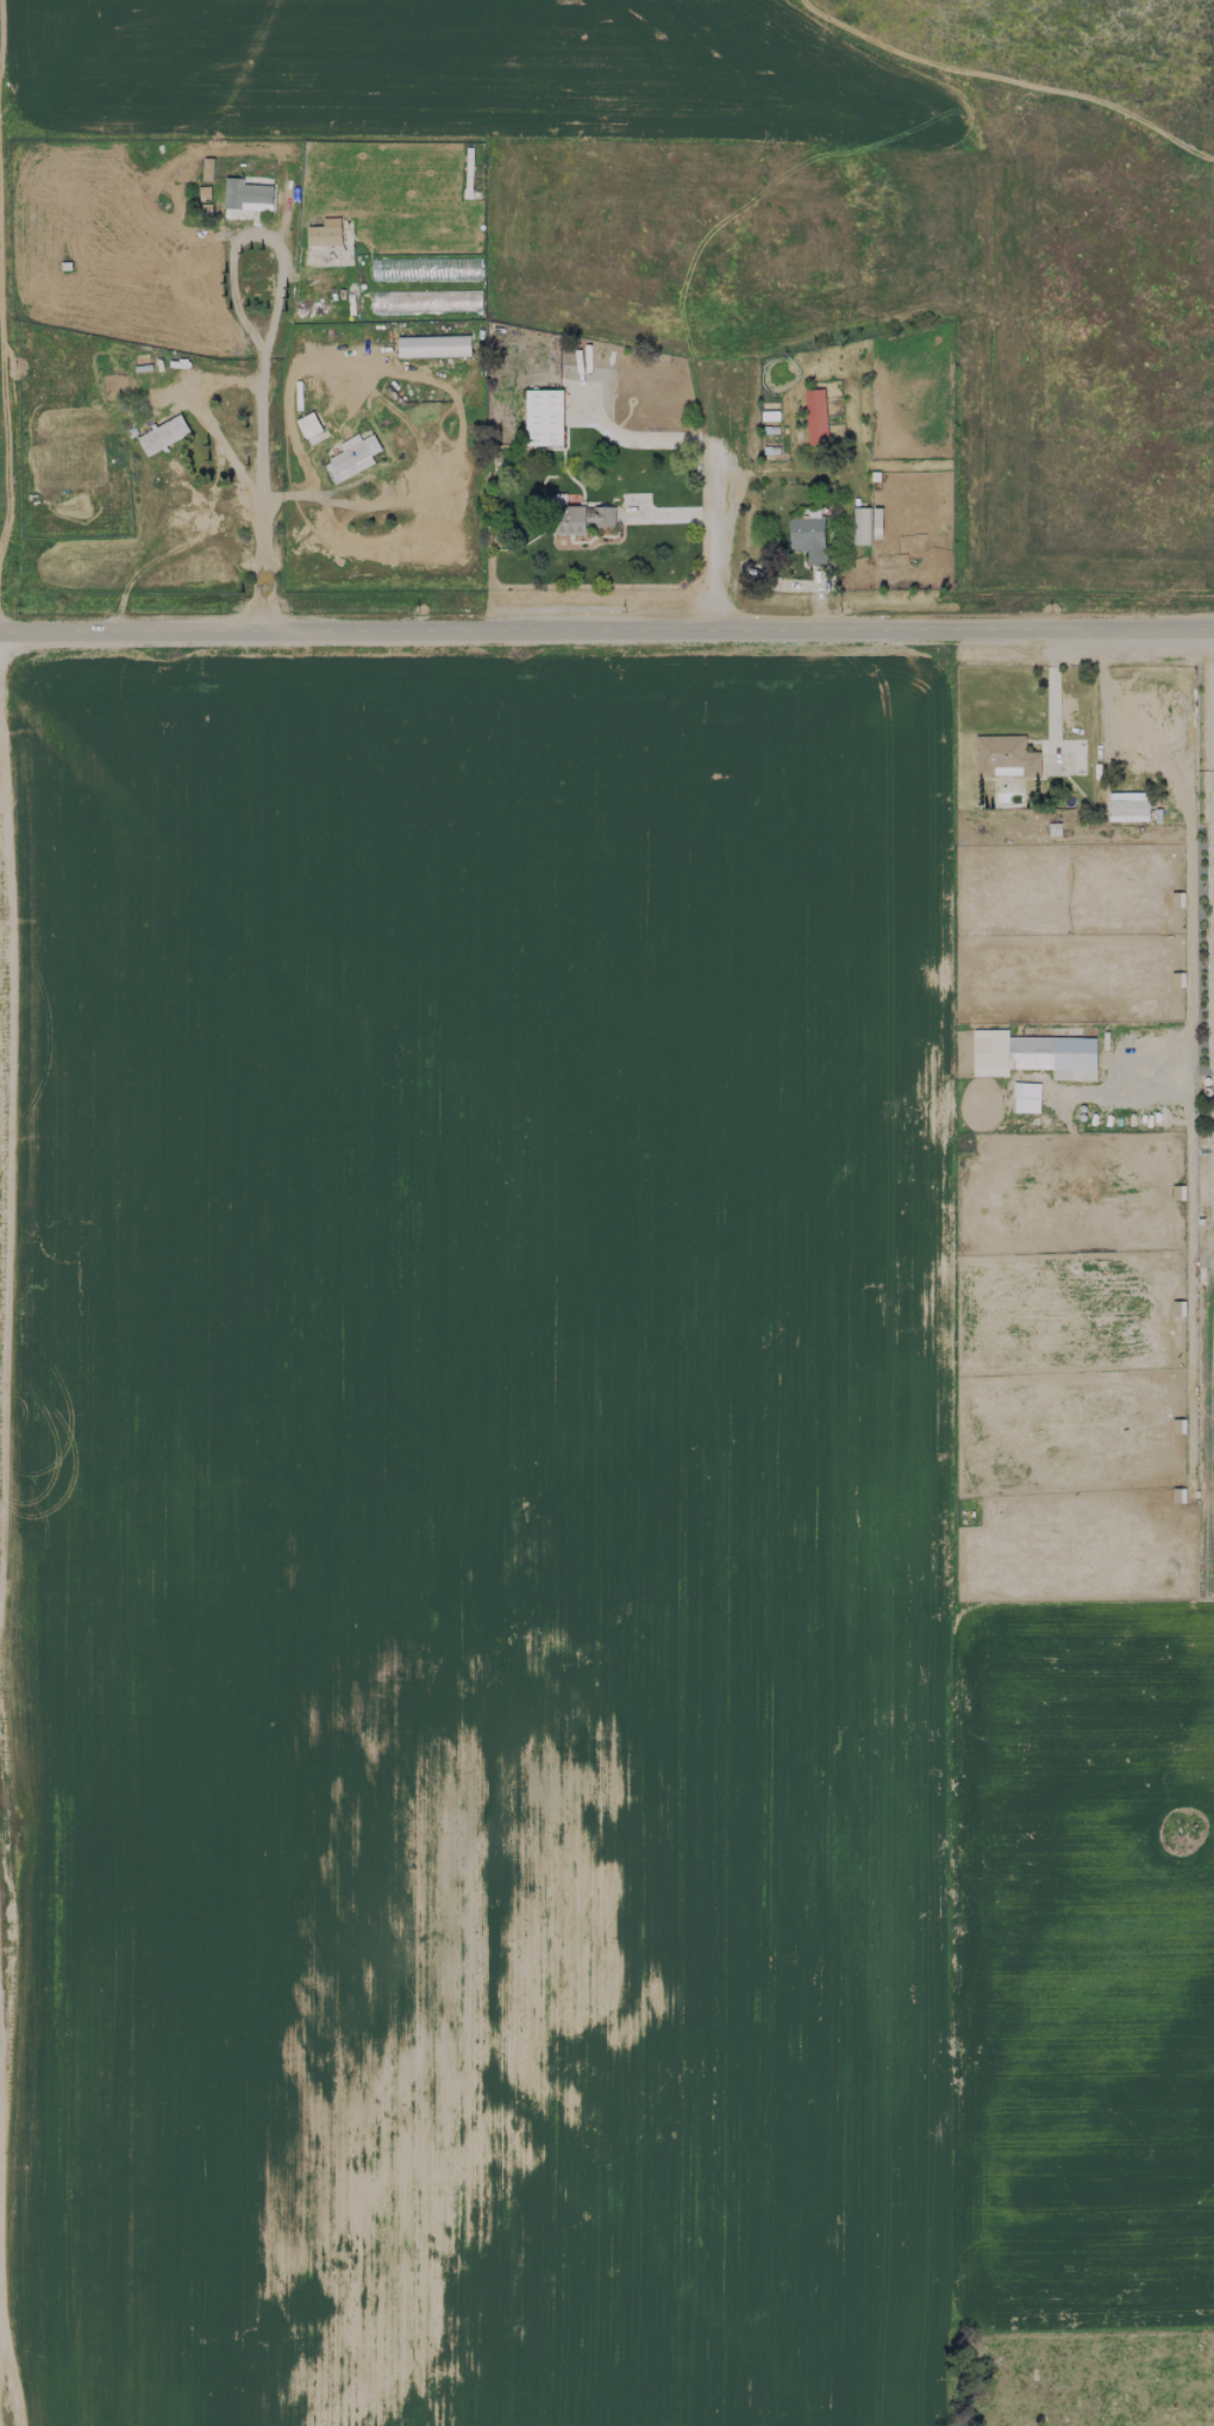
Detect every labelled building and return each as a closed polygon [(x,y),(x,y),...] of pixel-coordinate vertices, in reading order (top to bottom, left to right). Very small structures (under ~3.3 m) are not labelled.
[(213,159),(203,158),(202,180),(212,180),(213,159)] [(224,209),(272,211),(273,186),(243,185),(243,178),(225,177),(224,209)] [(308,246),(341,246),(341,218),(323,218),(323,227),(307,227),(308,246)] [(399,357),(470,356),(470,335),(399,337),(399,357)] [(806,444),(827,443),(825,389),(805,390),(806,444)] [(563,446),(563,390),(526,390),(525,446),(563,446)] [(303,437),(321,431),(314,412),(296,418),(303,437)] [(137,436),(145,455),(190,435),(181,416),(137,436)] [(374,464),(370,456),(381,450),(373,434),(361,440),(358,434),(338,444),(342,453),(322,463),(333,484),(374,464)] [(615,527),(615,506),(556,508),(557,536),(586,535),(586,528),(615,527)] [(872,545),(872,539),(882,539),(882,508),(853,508),(854,545),(872,545)] [(825,565),(823,518),(789,519),(790,551),(806,551),(806,565),(825,565)] [(1025,735),(975,736),(976,777),(1040,776),(1040,752),(1026,752),(1025,735)] [(1148,822),(1149,793),(1109,792),(1108,821),(1148,822)] [(1008,1037),(1008,1030),(973,1030),(973,1076),(1008,1076),(1008,1069),(1052,1069),(1052,1080),(1096,1080),(1096,1037),(1008,1037)] [(1040,1083),(1013,1083),(1013,1112),(1039,1113),(1040,1083)]
